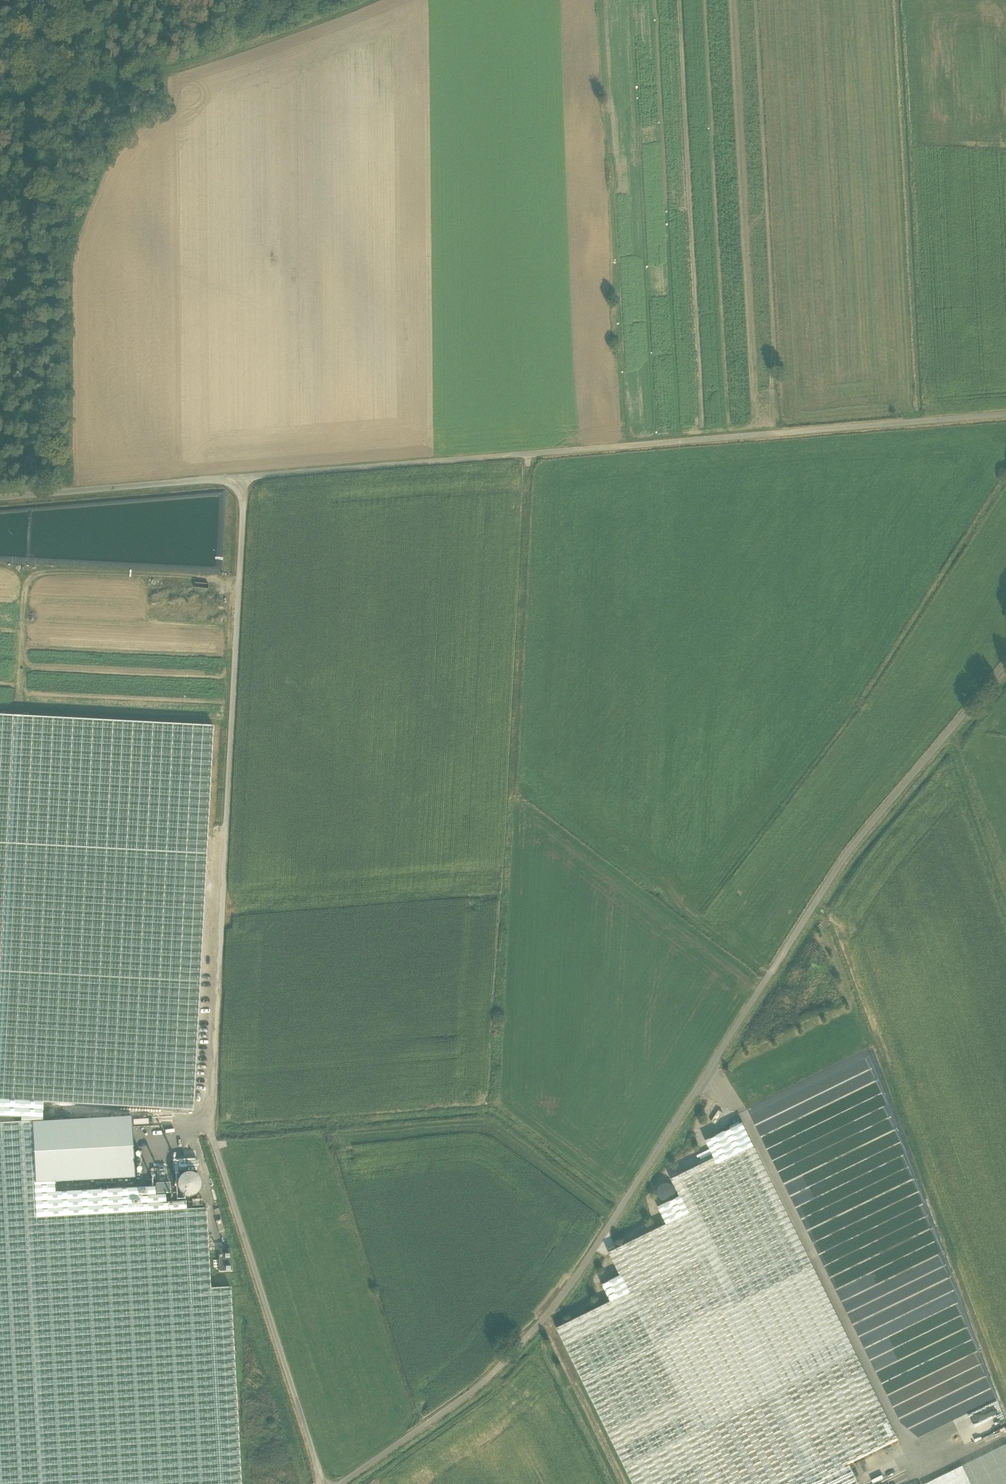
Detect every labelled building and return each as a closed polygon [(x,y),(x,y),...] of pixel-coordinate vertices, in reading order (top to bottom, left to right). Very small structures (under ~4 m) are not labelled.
[(21,1118),(21,1122),(32,1122),(32,1123),(42,1122),(43,1103),(193,1111),(213,727),(0,716),(0,1117),(21,1118)] [(42,1122),(32,1123),(35,1183),(55,1182),(135,1177),(132,1118),(42,1122)] [(155,1187),(55,1193),(55,1182),(35,1183),(32,1123),(32,1122),(21,1122),(0,1124),(0,1483),(241,1483),(230,1288),(210,1288),(206,1209),(186,1210),(186,1202),(166,1203),(165,1195),(155,1196),(155,1187)] [(557,1329),(636,1483),(804,1483),(847,1463),(900,1438),(744,1123),(707,1141),(713,1160),(672,1180),(679,1197),(658,1208),(667,1225),(610,1254),(620,1277),(603,1285),(610,1304),(557,1329)] [(195,1149),(183,1150),(184,1158),(195,1157),(195,1149)] [(186,1174),(184,1175),(182,1176),(180,1178),(178,1180),(178,1183),(177,1185),(178,1188),(179,1190),(180,1193),(182,1194),(184,1196),(187,1197),(189,1197),(192,1197),(194,1196),(197,1194),(198,1192),(200,1190),(201,1188),(201,1185),(201,1182),(200,1180),(198,1178),(196,1176),(194,1175),(192,1174),(189,1173),(186,1174)] [(170,1184),(156,1185),(157,1194),(170,1193),(170,1184)] [(218,1271),(229,1270),(228,1248),(217,1248),(218,1271)] [(927,1483),(1005,1483),(1005,1446),(927,1483)] [(804,1483),(856,1483),(847,1463),(804,1483)]
